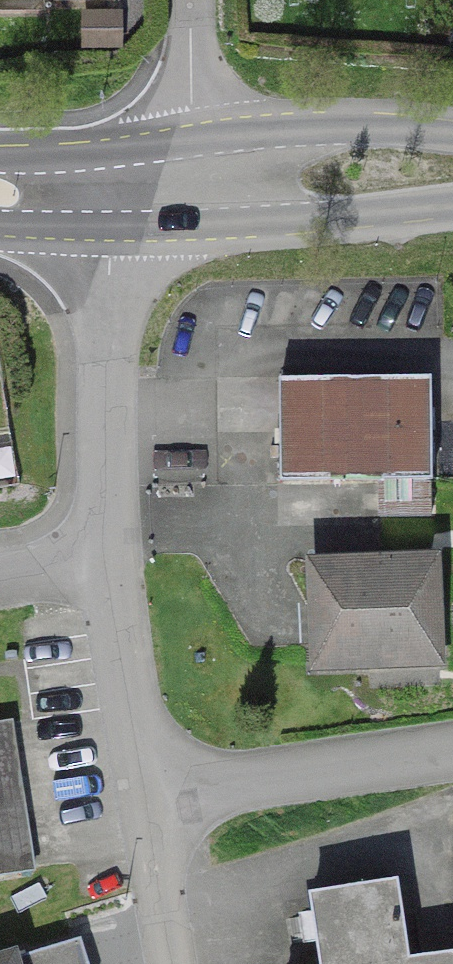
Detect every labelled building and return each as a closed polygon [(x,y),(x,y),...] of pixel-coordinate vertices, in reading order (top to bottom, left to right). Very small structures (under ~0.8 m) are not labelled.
[(36,12),(36,0),(0,0),(0,12),(36,12)] [(86,48),(115,47),(115,17),(85,18),(86,48)] [(376,520),(426,519),(425,383),(276,384),(277,484),(375,483),(376,520)] [(432,644),(429,563),(308,567),(312,669),(365,667),(364,647),(432,644)] [(0,725),(0,877),(27,873),(4,725),(0,725)] [(392,885),(306,898),(316,963),(403,963),(392,885)] [(69,944),(11,963),(76,963),(69,944)]
